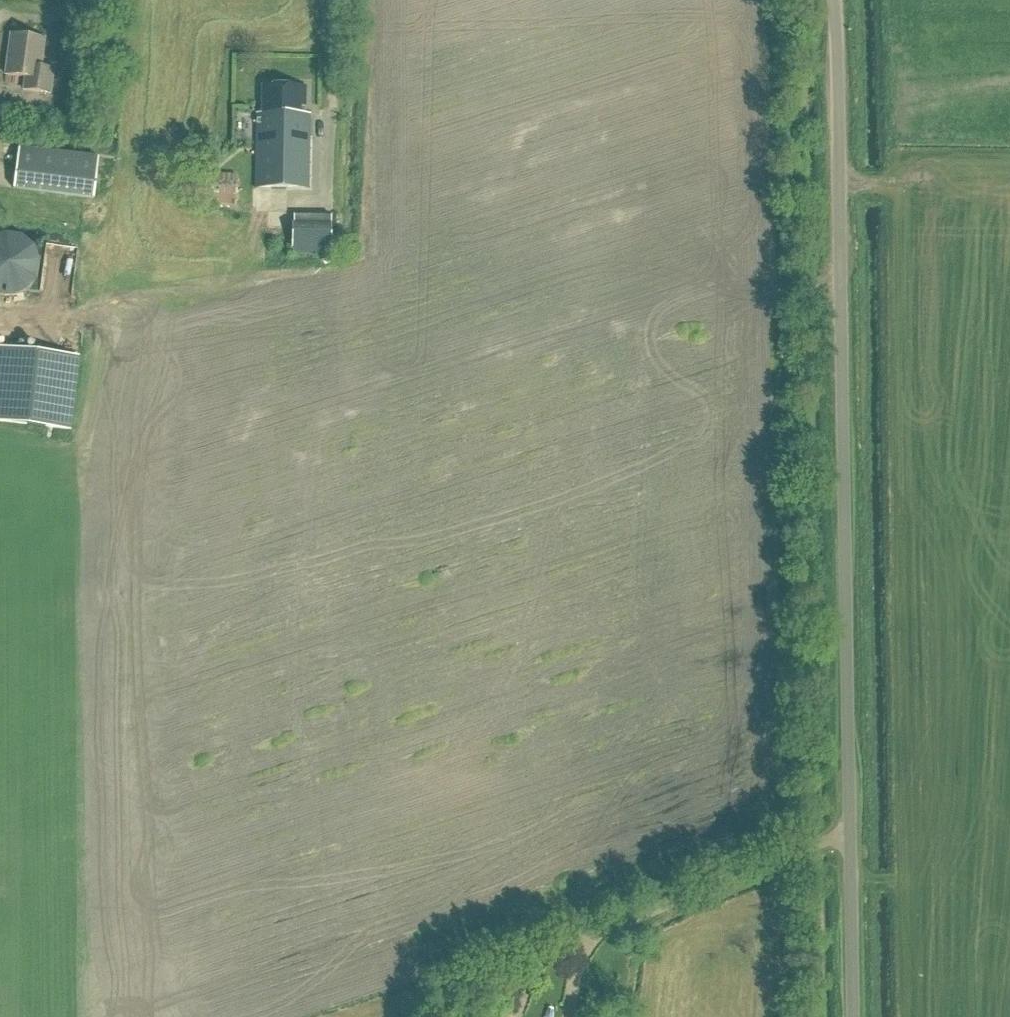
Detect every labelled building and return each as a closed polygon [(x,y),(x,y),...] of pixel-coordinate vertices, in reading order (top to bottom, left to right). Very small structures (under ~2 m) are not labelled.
[(52,95),(54,71),(44,70),(47,41),(12,37),(8,76),(27,79),(26,92),(52,95)] [(303,97),(303,69),(260,69),(260,96),(255,96),(254,116),(254,188),(306,188),(307,97),(303,97)] [(228,92),(227,103),(244,104),(245,93),(228,92)] [(93,203),(98,159),(18,150),(13,194),(93,203)] [(234,207),(237,177),(197,174),(195,204),(234,207)] [(331,256),(331,217),(292,217),(292,256),(331,256)] [(35,271),(33,260),(28,251),(19,245),(9,242),(0,243),(0,296),(6,297),(17,296),(26,290),(32,282),(35,271)] [(77,359),(0,350),(0,423),(69,431),(77,359)]
